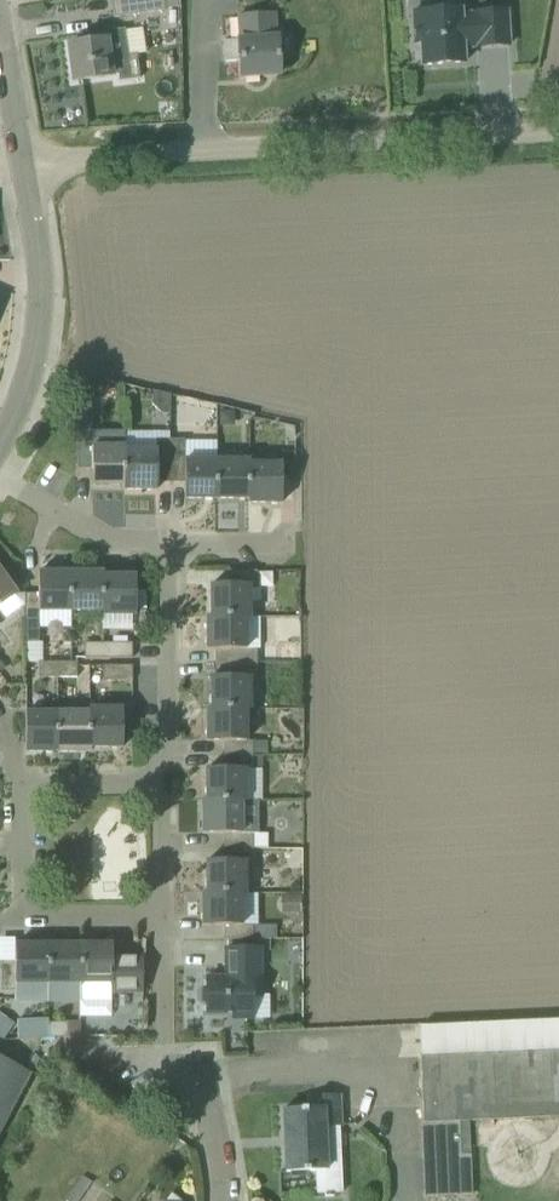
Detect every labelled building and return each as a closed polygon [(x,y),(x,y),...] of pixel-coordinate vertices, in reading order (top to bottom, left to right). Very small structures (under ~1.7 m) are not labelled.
[(164,7),(163,0),(112,0),(114,17),(165,10),(164,7)] [(414,44),(420,43),(421,65),(464,62),(463,44),(475,43),(475,47),(509,45),(507,11),(473,13),(473,16),(461,17),(461,9),(412,12),(414,44)] [(239,36),(223,37),(224,62),(240,61),(241,77),(280,74),(277,38),(275,13),(238,16),(239,36)] [(140,78),(136,54),(129,55),(125,30),(125,28),(104,31),(105,39),(68,45),(73,81),(118,75),(119,81),(140,78)] [(170,413),(170,394),(153,390),(153,403),(162,413),(170,413)] [(92,444),(92,404),(77,404),(77,468),(92,468),(92,485),(124,485),(124,450),(124,444),(92,444)] [(219,411),(219,426),(234,426),(234,411),(219,411)] [(124,450),(124,485),(124,489),(157,489),(157,482),(171,482),(170,439),(156,439),(156,450),(124,450)] [(185,439),(170,439),(171,482),(184,482),(184,498),(216,498),(216,460),(185,460),(185,439)] [(281,465),(248,465),(248,498),(248,502),(282,502),(282,481),(295,481),(295,452),(281,452),(281,465)] [(216,498),(248,498),(248,465),(249,460),(216,460),(216,498)] [(1,568),(9,580),(20,573),(12,561),(1,568)] [(257,583),(257,570),(228,570),(228,584),(211,584),(211,616),(245,616),(248,616),(248,583),(257,583)] [(15,593),(0,572),(0,622),(1,621),(25,604),(25,593),(15,593)] [(39,641),(39,622),(39,611),(71,611),(71,572),(38,572),(38,593),(25,593),(25,604),(25,622),(25,641),(36,642),(39,641)] [(71,611),(104,611),(104,576),(104,572),(71,572),(71,611)] [(135,614),(135,590),(135,576),(104,576),(104,611),(103,614),(135,614)] [(215,662),(257,662),(257,648),(245,648),(245,616),(211,616),(207,616),(207,649),(215,649),(215,662)] [(36,642),(25,641),(25,661),(39,661),(42,660),(42,641),(39,641),(36,642)] [(104,642),(85,642),(85,658),(104,658),(104,642)] [(132,642),(108,642),(104,642),(104,658),(132,658),(132,642)] [(39,677),(60,677),(60,662),(47,662),(47,661),(42,660),(39,661),(39,677)] [(71,662),(60,662),(60,677),(76,676),(76,661),(71,662)] [(211,708),(244,708),(250,708),(250,676),(257,676),(257,662),(215,662),(215,676),(211,676),(211,708)] [(132,665),(108,665),(104,665),(104,681),(132,681),(132,665)] [(88,713),(59,712),(58,712),(58,751),(91,751),(91,747),(90,708),(88,708),(88,713)] [(90,708),(91,747),(122,747),(122,708),(90,708)] [(244,708),(211,708),(207,708),(207,741),(223,741),(223,754),(252,754),(252,753),(252,741),(244,741),(244,708)] [(58,751),(58,712),(25,712),(25,751),(58,751)] [(206,800),(241,800),(245,800),(244,768),(252,768),(252,754),(223,754),(223,768),(206,768),(206,800)] [(253,846),(253,848),(268,848),(268,832),(242,833),(241,800),(206,800),(202,800),(202,833),(227,833),(228,847),(253,846)] [(241,892),(245,892),(246,860),(253,860),(253,848),(253,846),(228,847),(228,860),(207,860),(207,892),(241,892)] [(276,925),(253,925),(240,925),(241,892),(207,892),(202,892),(203,925),(224,925),(224,939),(276,938),(276,925)] [(281,913),(301,913),(301,894),(281,895),(281,913)] [(2,961),(2,989),(15,989),(15,981),(47,981),(47,944),(15,944),(15,961),(2,961)] [(80,944),(47,944),(47,981),(80,982),(80,944)] [(112,944),(80,944),(80,982),(80,1000),(111,1000),(111,990),(142,990),(142,957),(112,957),(112,944)] [(263,948),(250,948),(226,948),(226,977),(206,977),(206,987),(203,989),(203,1000),(206,1002),(206,1012),(232,1012),(233,1018),(252,1017),(252,997),(263,997),(263,948)] [(13,1026),(0,1017),(0,1038),(3,1040),(13,1026)] [(68,1037),(68,1022),(49,1022),(49,1037),(68,1037)] [(426,1196),(472,1194),(469,1120),(558,1116),(558,1048),(420,1054),(426,1196)] [(31,1073),(0,1056),(0,1132),(31,1073)] [(286,1172),(314,1171),(315,1183),(342,1183),(341,1170),(340,1126),(341,1126),(340,1094),(308,1095),(308,1107),(304,1108),(283,1109),(286,1172)] [(92,1182),(82,1175),(65,1200),(67,1200),(79,1200),(92,1182)]
